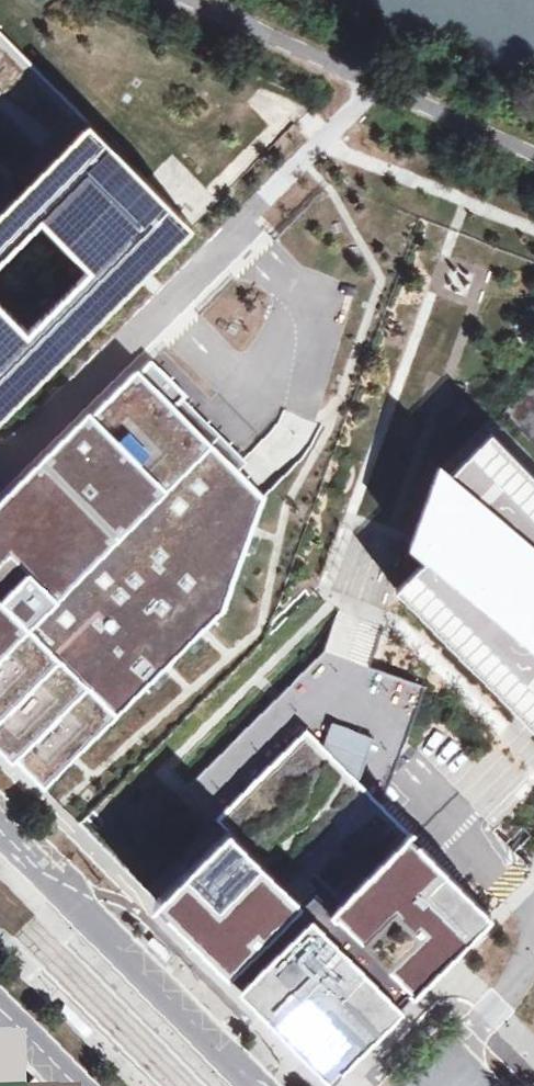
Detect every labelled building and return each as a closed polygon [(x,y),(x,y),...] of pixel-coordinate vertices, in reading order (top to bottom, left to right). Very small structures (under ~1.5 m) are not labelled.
[(193,227),(171,205),(165,199),(145,179),(109,142),(103,135),(92,124),(0,31),(0,418),(193,227)] [(45,785),(73,758),(165,666),(202,629),(226,606),(253,529),(265,496),(175,407),(186,394),(154,362),(63,451),(0,513),(0,741),(45,785)] [(493,432),(449,475),(439,466),(411,545),(427,559),(396,589),(533,729),(533,474),(493,432)] [(365,662),(379,623),(335,608),(321,647),(365,662)] [(412,712),(420,678),(388,671),(380,705),(412,712)] [(376,797),(307,728),(217,817),(228,828),(156,901),(229,973),(233,969),(251,987),(247,992),(330,1075),(492,915),(376,797)] [(149,941),(147,943),(160,956),(164,951),(151,939),(149,941)]
